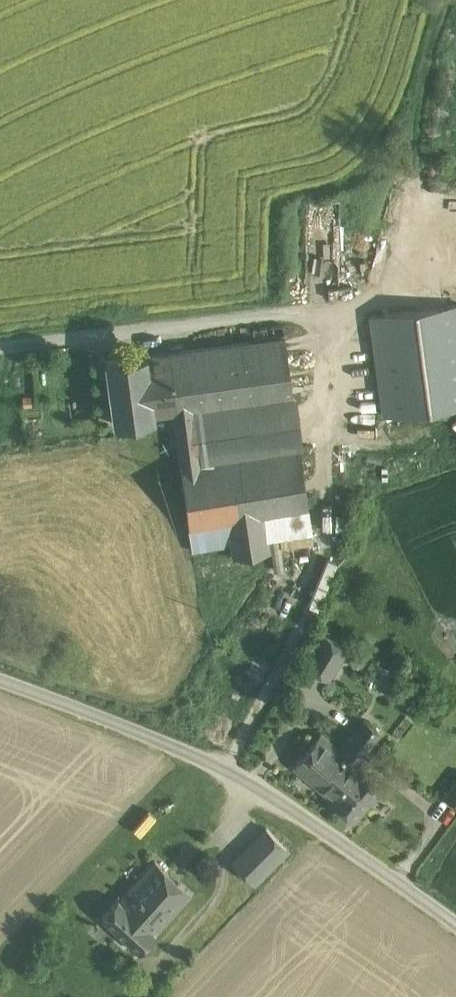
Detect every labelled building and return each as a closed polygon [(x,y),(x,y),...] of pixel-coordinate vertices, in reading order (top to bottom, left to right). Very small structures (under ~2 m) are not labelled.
[(370,316),(384,415),(455,405),(455,304),(370,316)] [(287,331),(145,352),(154,412),(172,410),(194,406),(296,392),(287,331)] [(145,351),(104,357),(113,419),(154,413),(154,412),(145,352),(145,351)] [(194,406),(202,458),(301,444),(296,392),(194,406)] [(301,444),(202,458),(194,406),(172,410),(191,548),(230,543),(231,553),(268,548),(266,534),(308,528),(301,444)] [(321,607),(338,559),(326,555),(309,603),(321,607)] [(348,648),(322,633),(303,664),(329,679),(348,648)] [(363,716),(338,744),(321,732),(292,766),(354,817),(383,784),(355,759),(380,730),(363,716)] [(455,802),(455,778),(446,796),(455,802)] [(285,847),(266,827),(232,861),(251,880),(285,847)] [(155,859),(119,899),(118,898),(102,915),(140,950),(156,932),(191,893),(155,859)]
